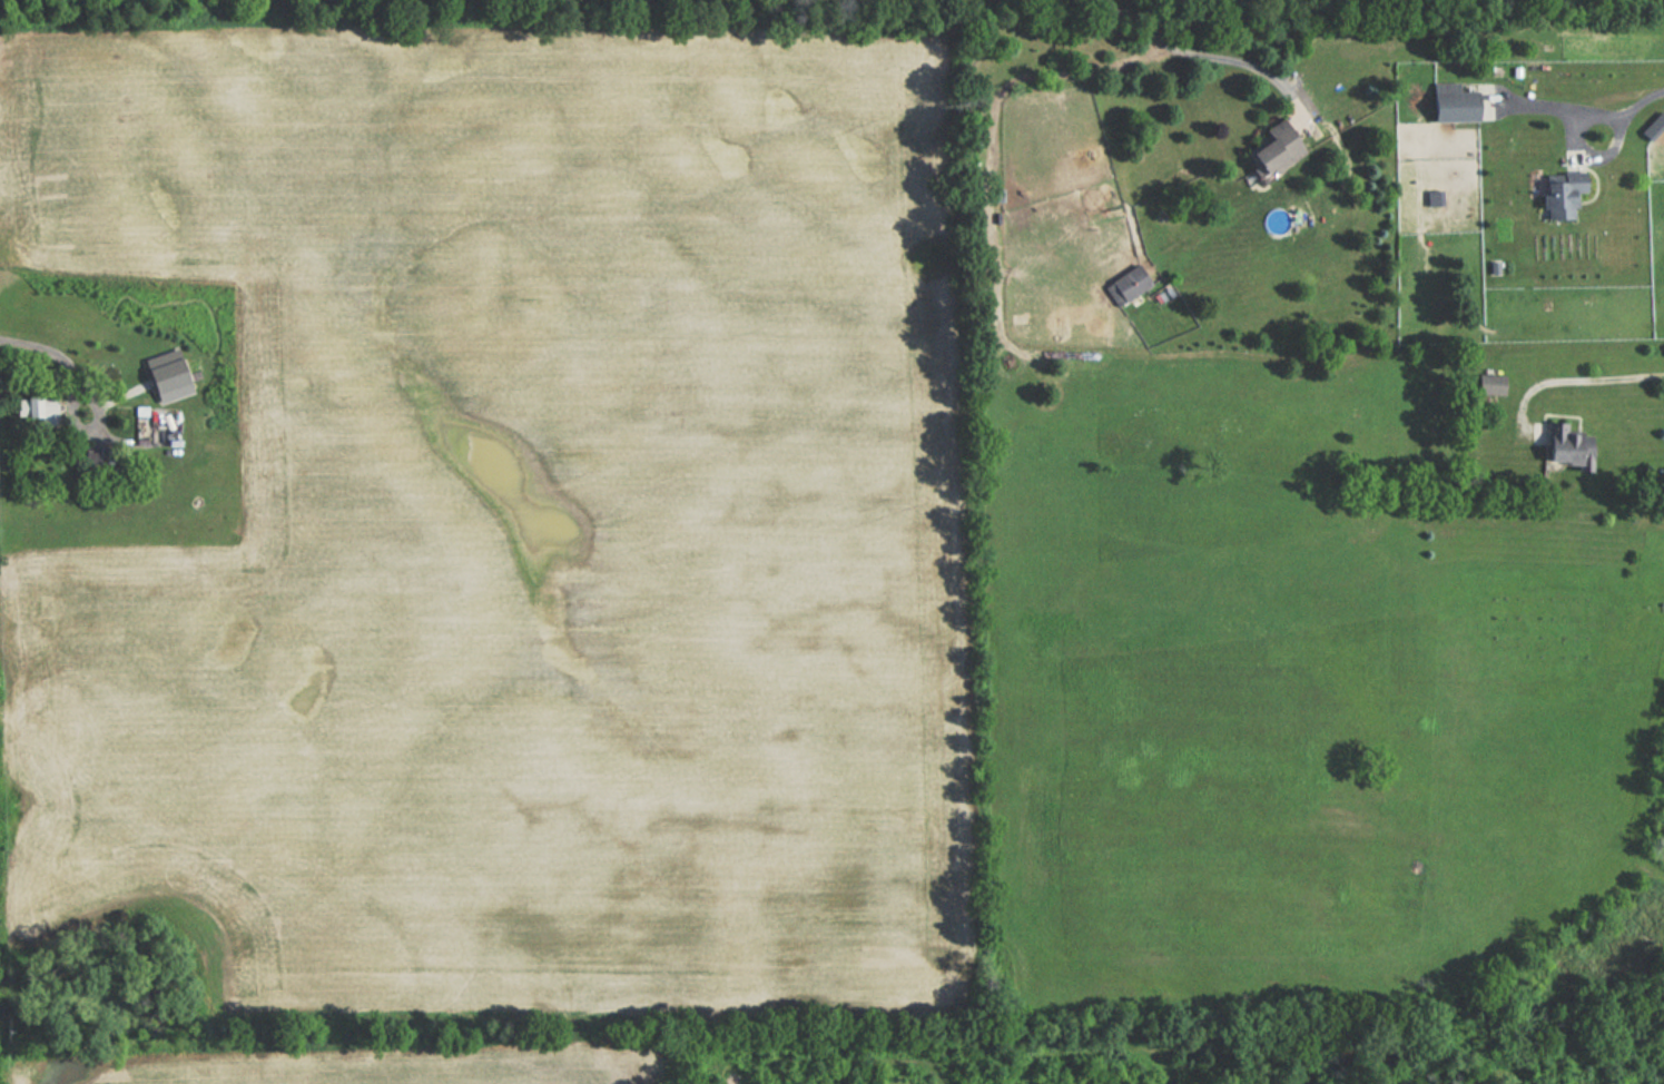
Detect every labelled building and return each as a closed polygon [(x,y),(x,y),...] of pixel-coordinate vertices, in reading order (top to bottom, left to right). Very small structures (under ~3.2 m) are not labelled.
[(1474,122),(1474,91),(1458,91),(1458,83),(1429,84),(1429,122),(1474,122)] [(1253,177),(1298,159),(1288,133),(1243,150),(1253,177)] [(1583,194),(1582,173),(1540,174),(1541,222),(1572,221),(1572,194),(1583,194)] [(1149,286),(1136,265),(1102,286),(1116,307),(1149,286)] [(1476,394),(1500,394),(1500,377),(1476,377),(1476,394)] [(22,398),(22,419),(53,419),(53,398),(22,398)] [(1531,428),(1531,444),(1541,444),(1541,464),(1579,465),(1580,417),(1541,416),(1541,428),(1531,428)] [(93,448),(84,448),(84,463),(93,463),(93,448)]
